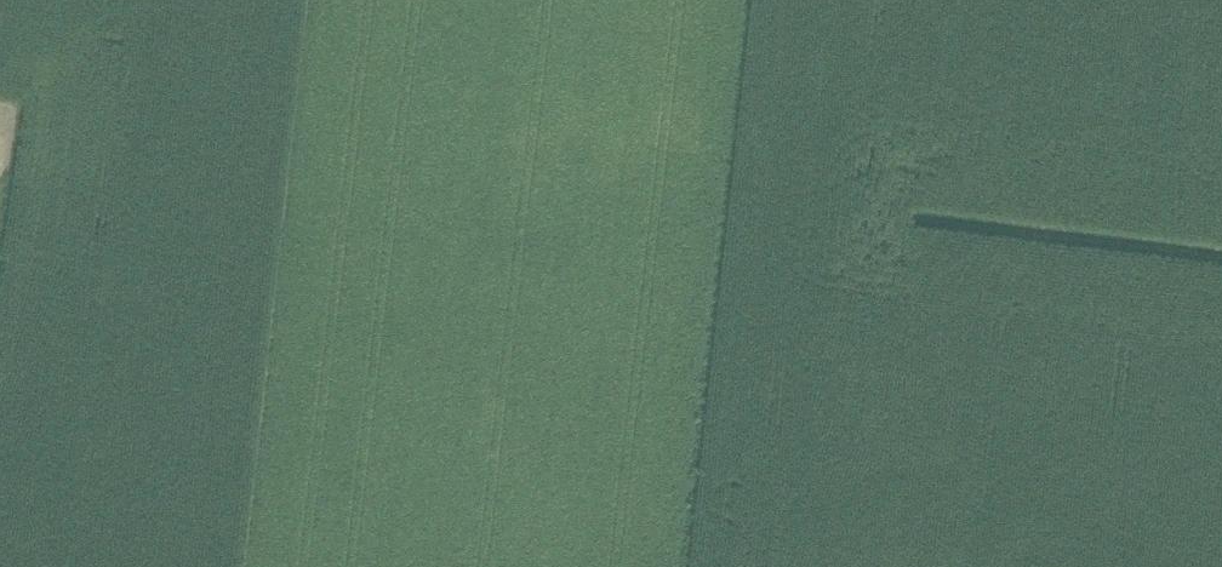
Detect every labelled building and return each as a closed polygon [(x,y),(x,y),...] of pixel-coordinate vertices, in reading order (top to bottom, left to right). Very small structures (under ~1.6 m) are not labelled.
[(765,557),(763,566),(808,566),(765,557)]
